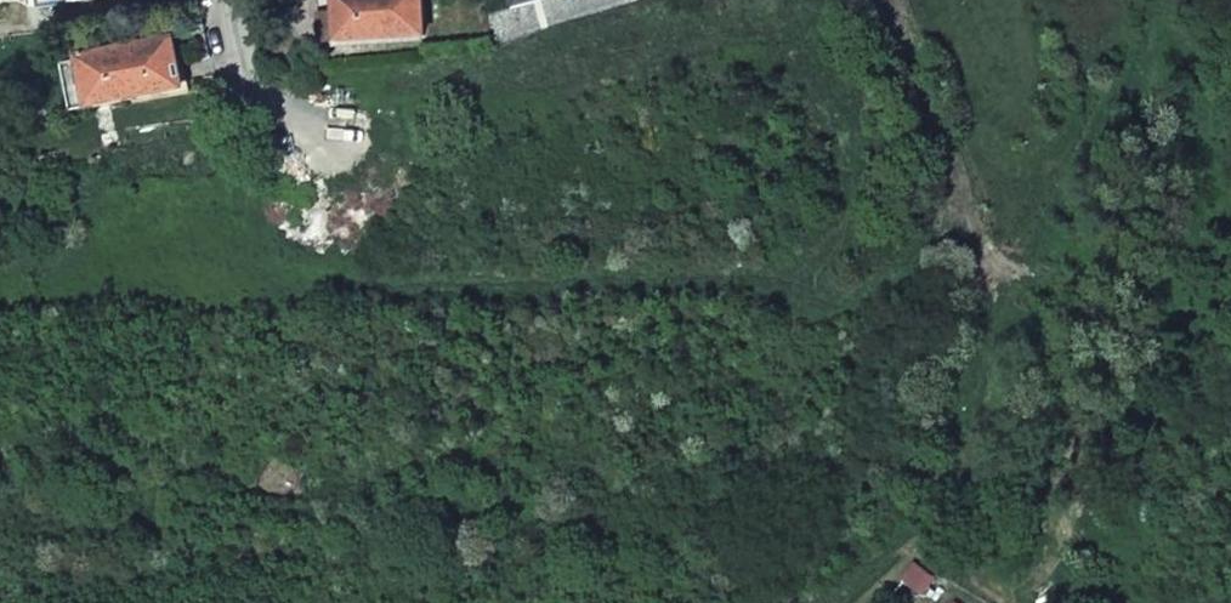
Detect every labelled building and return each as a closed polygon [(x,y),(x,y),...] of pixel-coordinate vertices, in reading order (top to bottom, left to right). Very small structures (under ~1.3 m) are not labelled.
[(39,9),(95,0),(38,0),(39,9)] [(425,34),(423,0),(322,0),(323,16),(338,16),(339,39),(425,34)] [(324,40),(339,39),(338,16),(323,16),(324,40)] [(89,109),(180,90),(171,43),(79,62),(89,109)] [(915,563),(903,580),(923,596),(935,580),(915,563)]
